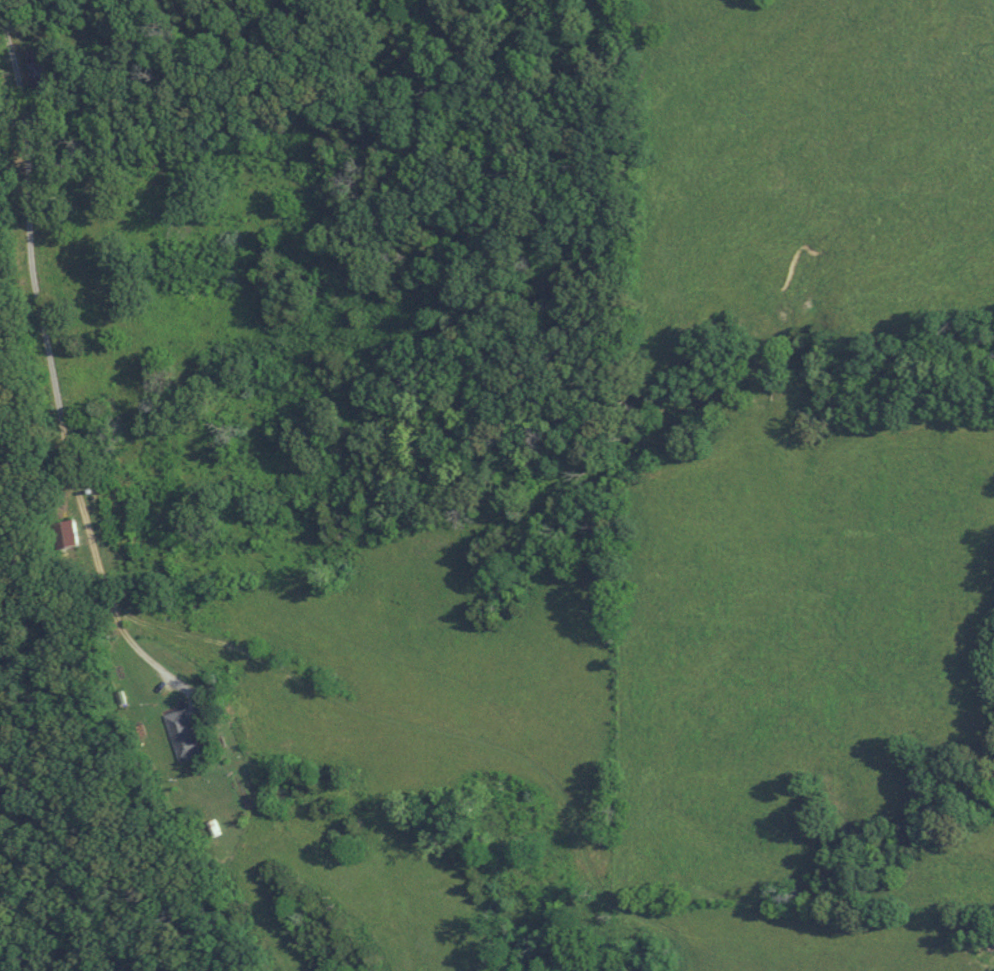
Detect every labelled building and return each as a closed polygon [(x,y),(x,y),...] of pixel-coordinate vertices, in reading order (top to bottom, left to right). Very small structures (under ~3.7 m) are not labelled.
[(40,89),(37,50),(23,52),(27,90),(40,89)] [(50,524),(57,550),(76,545),(69,519),(50,524)] [(160,715),(175,762),(196,755),(181,708),(160,715)]
